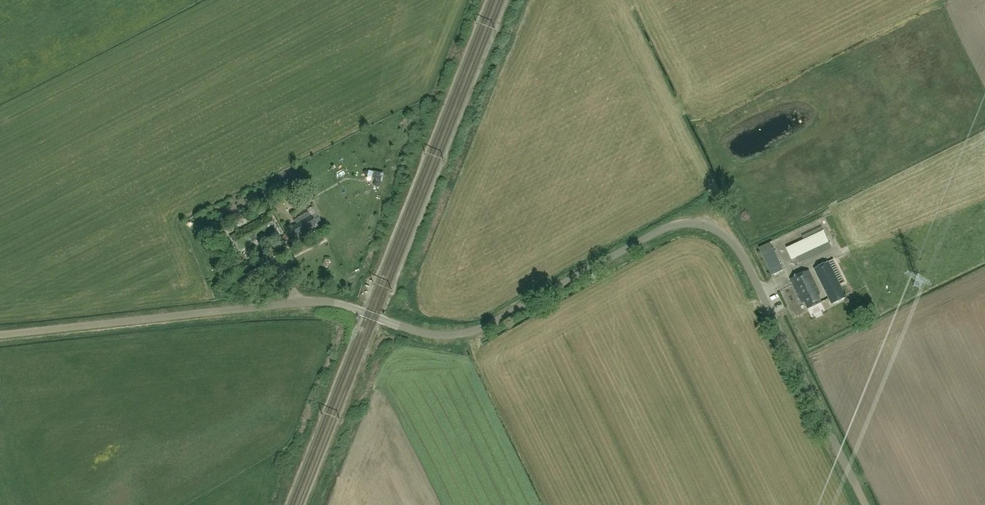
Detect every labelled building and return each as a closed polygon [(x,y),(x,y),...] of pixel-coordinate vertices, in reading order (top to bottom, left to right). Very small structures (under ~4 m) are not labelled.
[(297,234),(316,223),(309,211),(294,220),(296,223),(292,226),(297,234)] [(281,232),(270,213),(230,236),(238,251),(269,233),(272,237),(281,232)] [(239,215),(230,217),(232,228),(242,225),(239,215)] [(823,230),(786,248),(791,259),(796,257),(828,242),(823,230)] [(797,232),(778,240),(781,246),(799,237),(797,232)] [(773,248),(761,254),(771,276),(783,270),(773,248)] [(842,265),(852,262),(850,256),(840,259),(842,265)] [(830,261),(814,269),(831,305),(847,297),(830,261)] [(809,271),(791,280),(802,303),(805,301),(808,308),(821,302),(817,295),(820,293),(809,271)] [(250,276),(238,281),(242,289),(253,284),(250,276)]
